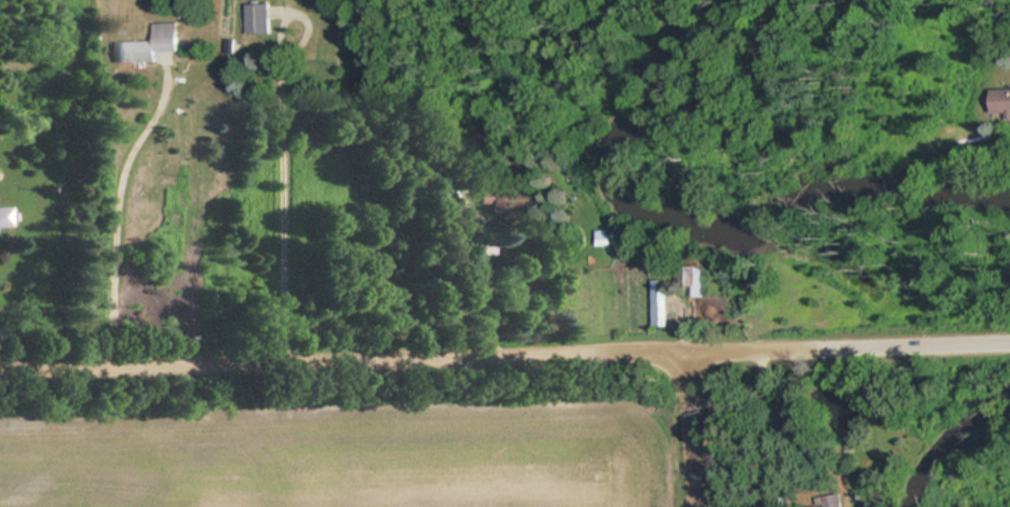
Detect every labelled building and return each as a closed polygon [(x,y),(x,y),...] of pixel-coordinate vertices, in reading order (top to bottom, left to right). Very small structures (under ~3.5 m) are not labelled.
[(247,3),(247,33),(271,33),(271,3),(247,3)] [(155,23),(155,41),(118,42),(118,63),(157,62),(157,52),(180,51),(179,23),(155,23)] [(996,88),(996,113),(1009,113),(1009,88),(996,88)] [(492,214),(518,210),(513,183),(478,189),(480,204),(490,203),(492,214)] [(0,207),(0,231),(11,231),(11,207),(0,207)] [(613,245),(611,229),(598,231),(600,246),(613,245)] [(688,296),(705,296),(705,267),(688,267),(688,296)] [(671,290),(666,290),(666,280),(655,280),(655,326),(671,326),(671,290)]
